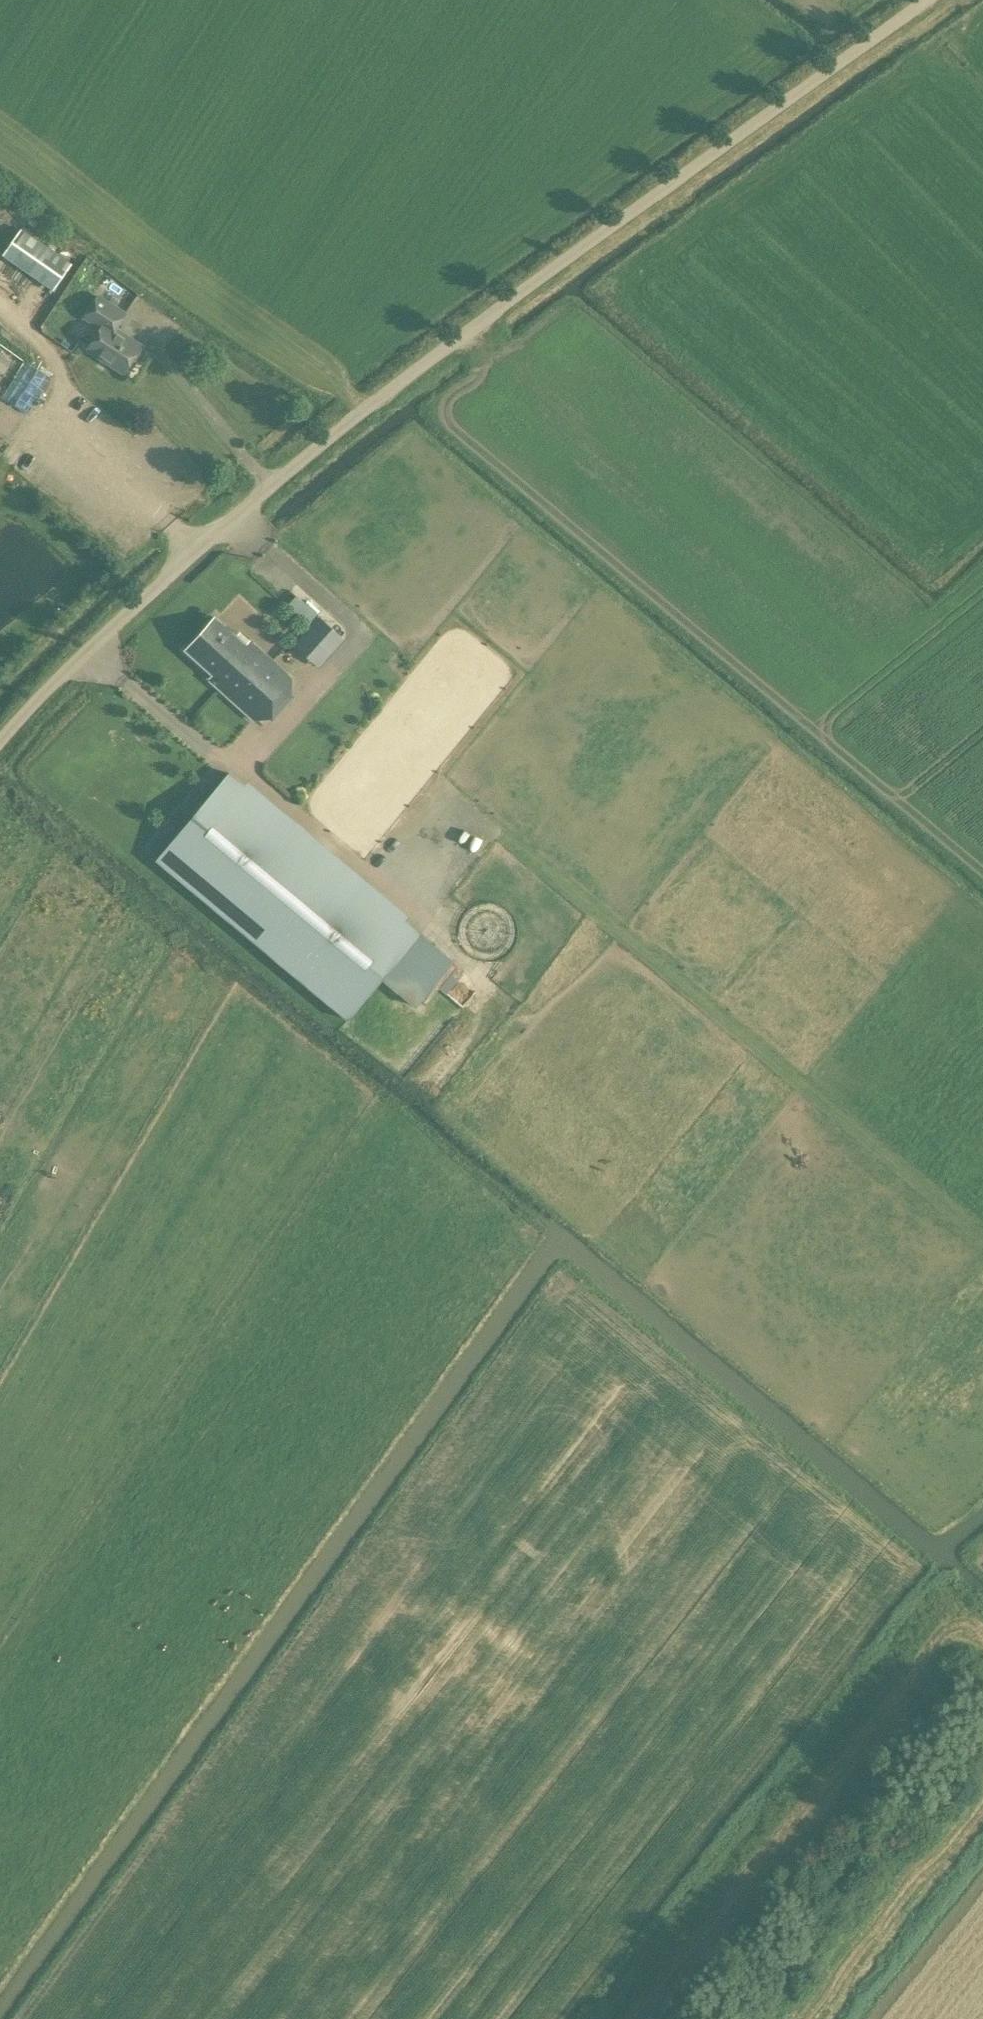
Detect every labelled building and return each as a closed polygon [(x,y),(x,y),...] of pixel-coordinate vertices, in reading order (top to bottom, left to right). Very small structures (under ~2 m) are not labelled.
[(72,264),(21,228),(3,255),(53,290),(72,264)] [(137,361),(141,355),(140,350),(142,347),(115,330),(125,314),(98,297),(85,318),(102,329),(88,350),(124,374),(132,361),(137,361)] [(26,408),(52,380),(33,363),(7,392),(26,408)] [(213,674),(209,679),(218,687),(244,712),(255,721),(293,679),(251,640),(246,645),(216,618),(186,650),(195,659),(205,667),(213,674)] [(320,618),(295,645),(319,667),(344,639),(320,618)] [(406,920),(410,916),(249,782),(246,786),(230,772),(156,861),(348,1020),(422,932),(406,920)]
